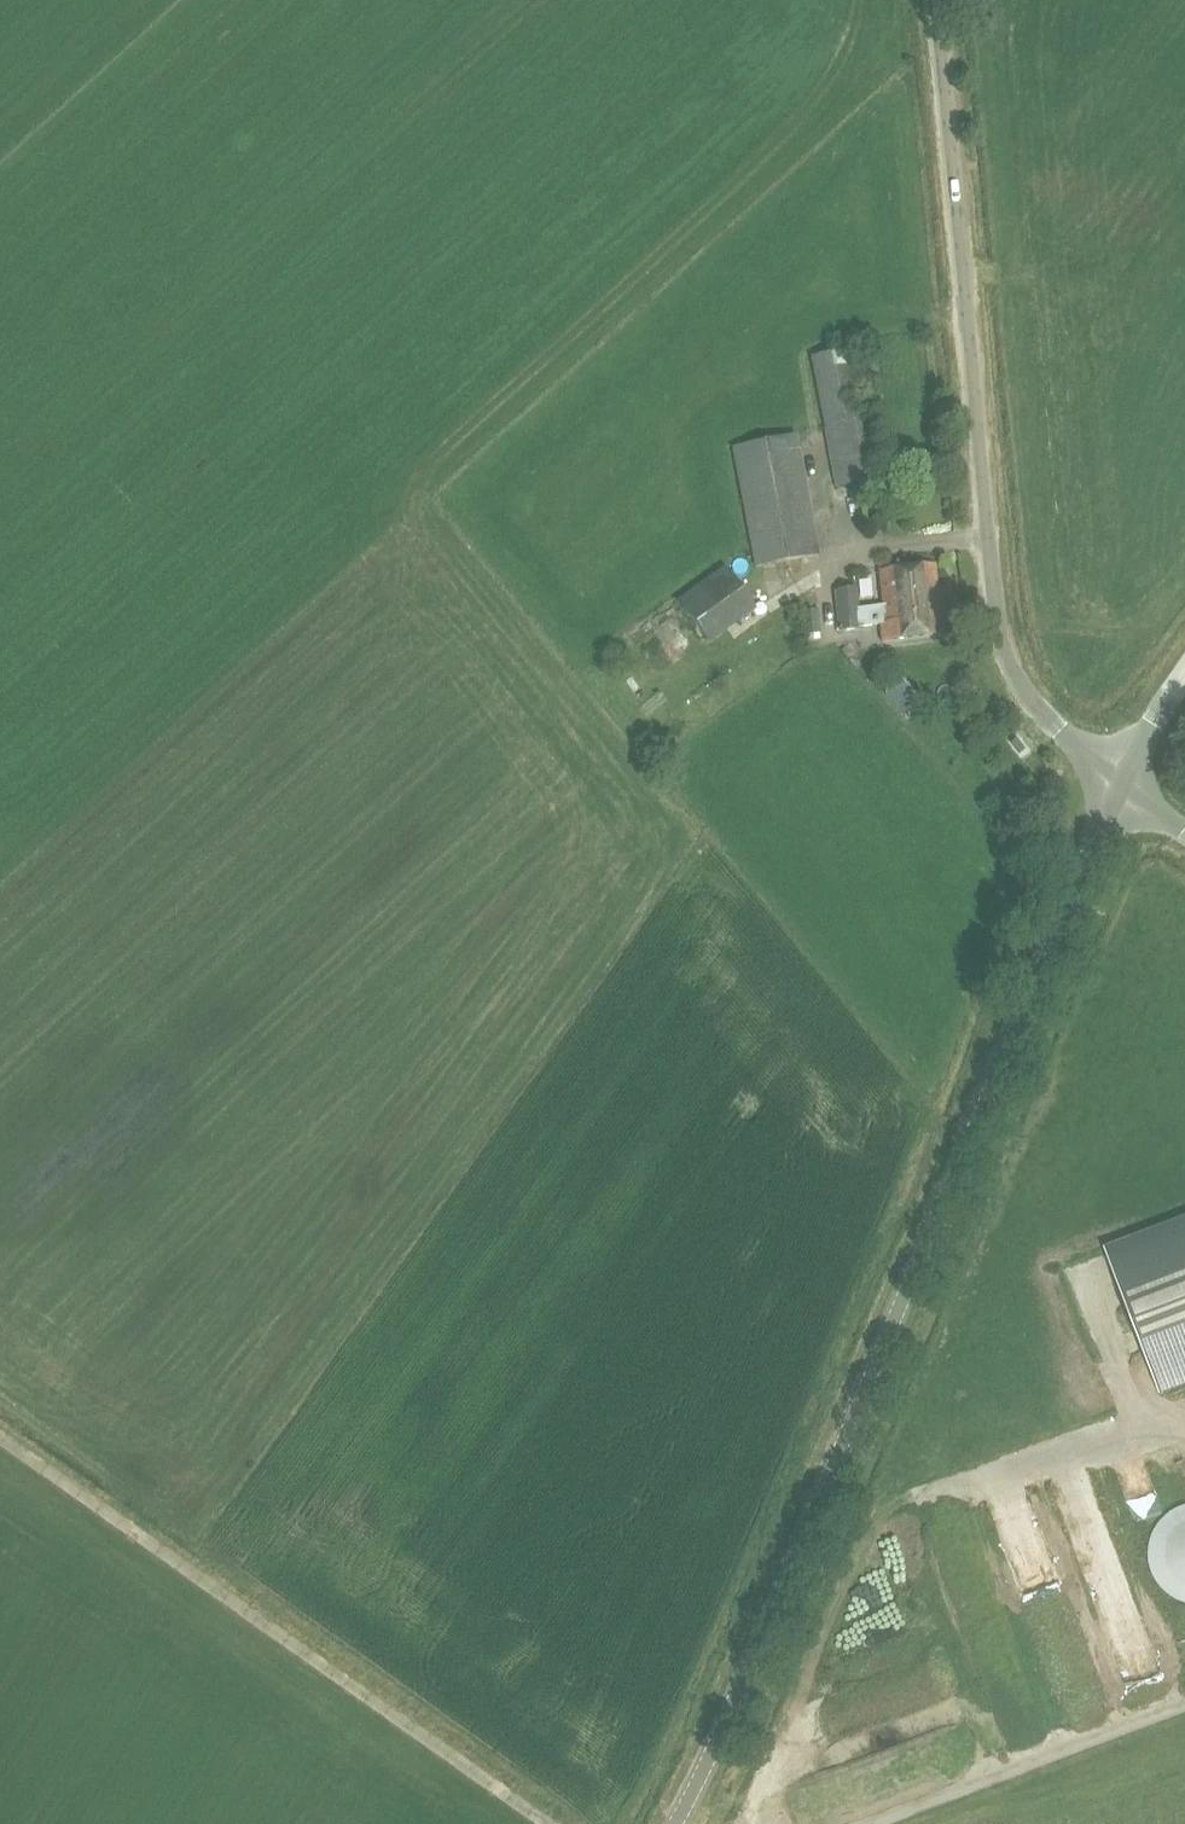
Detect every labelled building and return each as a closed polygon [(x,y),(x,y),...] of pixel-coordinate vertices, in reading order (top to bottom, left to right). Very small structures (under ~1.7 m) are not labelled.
[(812,359),(840,488),(878,480),(850,351),(812,359)] [(798,435),(732,448),(752,550),(755,568),(821,555),(798,435)] [(840,630),(862,628),(881,626),(882,642),(943,636),(935,566),(880,572),(884,606),(859,609),(857,589),(836,592),(840,630)] [(726,568),(678,602),(710,646),(757,612),(726,568)] [(819,609),(801,611),(803,635),(822,633),(819,609)] [(1184,1381),(1184,1219),(1109,1246),(1161,1390),(1184,1381)] [(1159,1584),(1168,1594),(1180,1601),(1184,1602),(1184,1506),(1174,1511),(1163,1519),(1155,1531),(1150,1544),(1149,1558),(1152,1572),(1159,1584)]
